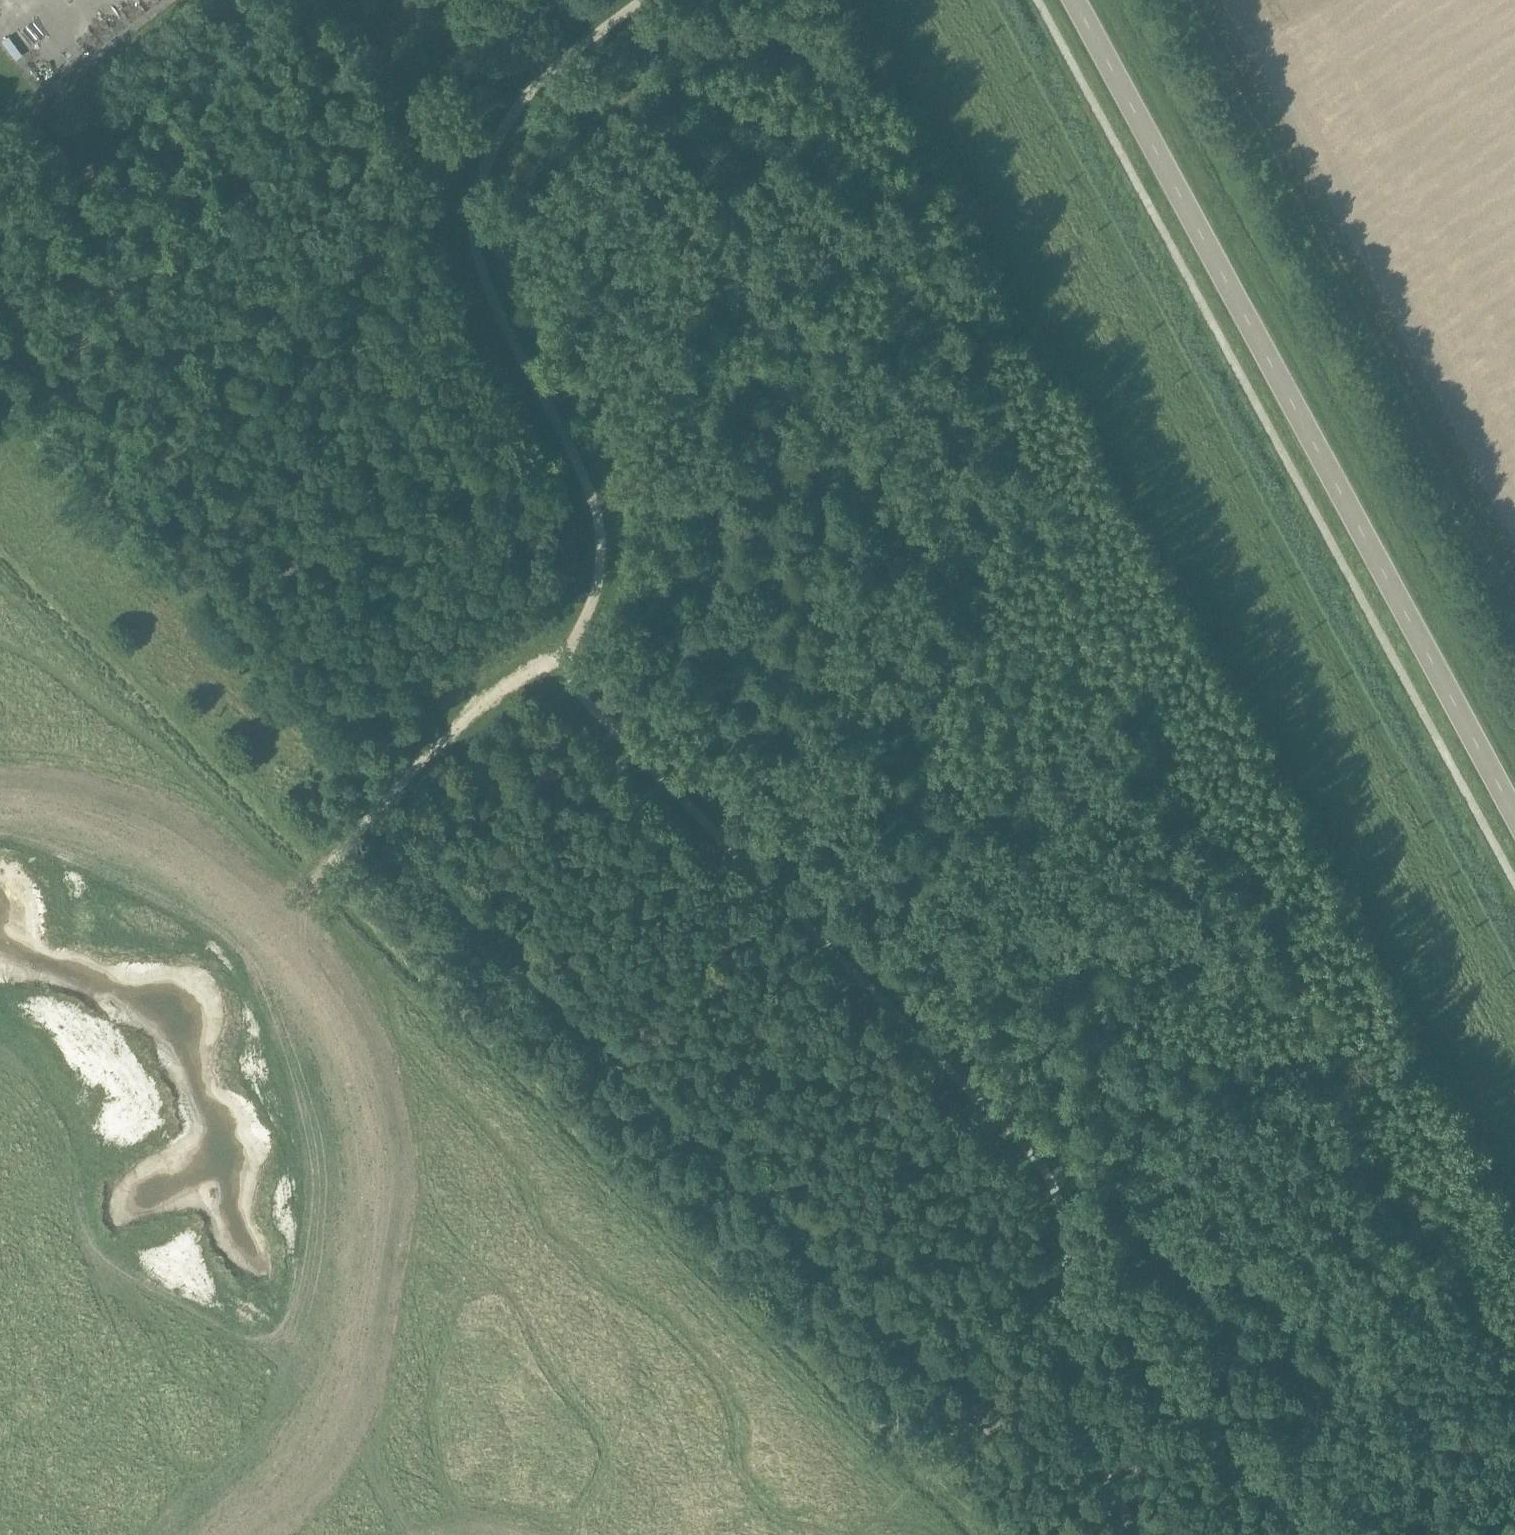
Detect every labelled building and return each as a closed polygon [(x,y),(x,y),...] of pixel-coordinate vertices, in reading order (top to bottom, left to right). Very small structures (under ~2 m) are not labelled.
[(39,60),(62,43),(46,23),(23,40),(39,60)]
